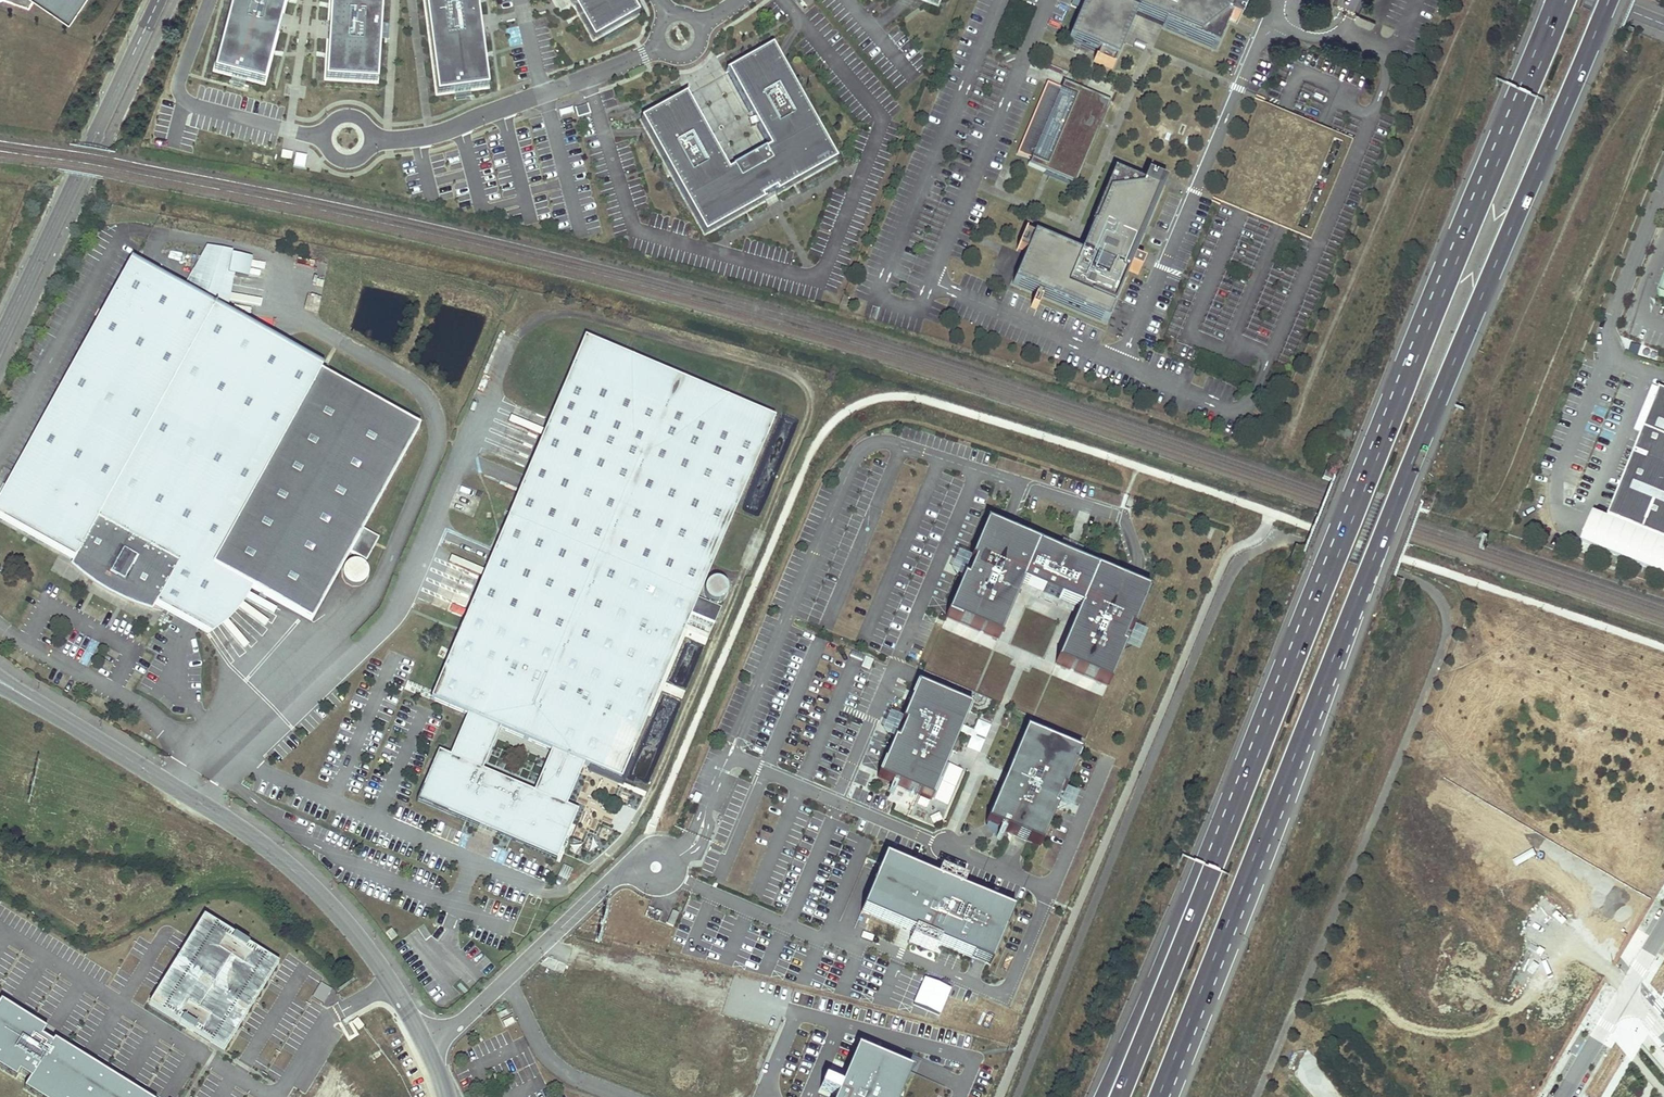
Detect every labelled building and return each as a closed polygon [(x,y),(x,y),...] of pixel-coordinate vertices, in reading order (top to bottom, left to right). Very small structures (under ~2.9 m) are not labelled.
[(70,19),(83,0),(41,0),(70,19)] [(212,72),(264,86),(281,22),(287,0),(232,0),(212,72)] [(326,80),(379,83),(384,0),(331,0),(329,31),(326,80)] [(436,96),(489,89),(481,23),(478,0),(423,0),(436,96)] [(593,41),(638,16),(629,0),(570,0),(593,41)] [(807,8),(812,4),(809,0),(800,0),(807,8)] [(1068,41),(1097,53),(1116,61),(1136,14),(1157,24),(1163,26),(1162,27),(1216,50),(1229,21),(1237,2),(1233,0),(1085,0),(1068,41)] [(1237,24),(1245,5),(1237,2),(1229,21),(1237,24)] [(706,135),(684,95),(639,120),(646,132),(702,235),(770,197),(834,163),(777,59),(771,47),(726,72),(748,112),(751,110),(753,118),(747,119),(748,123),(750,126),(755,124),(768,149),(764,151),(763,150),(747,159),(731,168),(731,169),(726,171),(713,148),(717,144),(715,141),(713,138),(708,142),(703,137),(706,135)] [(1116,61),(1097,53),(1093,61),(1112,69),(1116,61)] [(1060,89),(1047,83),(1017,154),(1030,159),(1027,165),(1075,185),(1076,184),(1074,183),(1107,104),(1109,104),(1110,103),(1062,83),(1060,89)] [(576,117),(589,113),(586,103),(573,107),(576,117)] [(304,168),(307,155),(296,153),(294,165),(304,168)] [(1133,252),(1132,252),(1134,247),(1137,248),(1160,194),(1141,186),(1112,173),(1089,228),(1090,228),(1079,255),(1066,250),(1033,236),(1024,255),(1012,284),(1106,323),(1126,274),(1124,273),(1125,270),(1138,275),(1142,266),(1129,260),(1130,258),(1131,259),(1132,259),(1133,258),(1134,257),(1135,256),(1135,255),(1135,254),(1134,253),(1133,252)] [(1164,185),(1145,177),(1141,186),(1160,194),(1164,185)] [(1024,232),(1016,251),(1024,255),(1033,236),(1024,232)] [(130,267),(0,501),(0,514),(76,556),(107,574),(111,588),(125,584),(165,606),(207,630),(226,616),(247,586),(311,622),(349,552),(366,562),(378,539),(362,530),(419,428),(130,267)] [(1041,300),(1035,297),(1030,307),(1037,310),(1039,304),(1041,300)] [(774,420),(584,339),(430,700),(467,716),(449,757),(437,752),(417,801),(556,861),(577,811),(566,806),(583,765),(620,781),(690,615),(714,624),(720,609),(697,600),(714,559),(774,420)] [(1609,519),(1663,540),(1663,391),(1661,389),(1616,502),(1609,519)] [(1609,519),(1601,517),(1588,552),(1663,580),(1663,540),(1609,519)] [(965,572),(946,617),(998,638),(1021,584),(1079,609),(1056,663),(1108,685),(1124,648),(1120,646),(1128,629),(1131,630),(1147,593),(1133,587),(1003,532),(985,524),(970,562),(973,563),(969,573),(965,572)] [(950,573),(963,573),(963,555),(950,555),(950,573)] [(160,613),(165,606),(125,584),(111,588),(107,574),(76,556),(71,565),(74,569),(78,572),(82,575),(86,578),(90,581),(94,584),(98,587),(102,589),(106,592),(111,594),(115,597),(119,599),(124,601),(128,603),(133,605),(138,607),(142,608),(147,610),(152,611),(157,612),(160,613)] [(348,563),(346,564),(345,565),(344,566),(343,568),(343,569),(342,571),(342,572),(342,574),(342,576),(342,577),(343,579),(344,580),(345,582),(346,583),(347,584),(348,585),(350,585),(351,586),(353,587),(354,587),(356,587),(357,586),(359,586),(361,585),(362,584),(363,584),(364,582),(365,581),(366,580),(367,578),(367,577),(368,575),(368,574),(368,572),(367,570),(367,569),(366,567),(365,566),(364,565),(363,564),(362,563),(360,562),(359,561),(357,561),(355,561),(354,561),(352,561),(351,562),(349,562),(348,563)] [(710,582),(709,582),(708,583),(707,584),(706,585),(705,586),(705,588),(704,589),(704,590),(704,592),(704,593),(704,595),(705,596),(705,597),(706,599),(707,600),(708,600),(709,601),(710,602),(712,603),(713,603),(715,603),(716,603),(718,603),(719,602),(720,602),(721,601),(723,601),(724,599),(725,598),(725,597),(726,596),(726,594),(727,593),(727,591),(726,590),(726,589),(726,587),(725,586),(724,585),(723,584),(722,583),(721,582),(720,581),(719,581),(717,580),(716,580),(714,580),(713,580),(712,581),(710,582)] [(334,581),(329,594),(337,597),(342,584),(334,581)] [(1124,648),(1131,630),(1128,629),(1120,646),(1124,648)] [(878,777),(931,800),(950,754),(970,707),(917,685),(901,722),(904,724),(897,741),(893,740),(878,777)] [(985,738),(989,724),(976,720),(972,734),(985,738)] [(901,722),(893,740),(897,741),(904,724),(901,722)] [(1078,747),(1027,728),(1007,779),(990,824),(1040,843),(1078,747)] [(967,749),(979,752),(983,738),(970,735),(967,749)] [(1013,911),(885,858),(863,911),(945,944),(967,953),(980,959),(991,963),(1013,911)] [(672,910),(666,924),(673,927),(679,913),(672,910)] [(203,917),(148,1004),(205,1039),(224,1051),(278,964),(237,938),(203,917)] [(391,929),(385,933),(391,941),(396,937),(391,929)] [(320,982),(311,996),(323,1003),(332,989),(320,982)] [(0,1002),(0,1069),(15,1078),(18,1072),(30,1080),(24,1089),(36,1096),(144,1096),(53,1040),(52,1043),(41,1037),(45,1030),(0,1002)] [(511,1018),(503,1022),(505,1027),(514,1023),(511,1018)] [(856,1049),(840,1087),(836,1096),(899,1096),(910,1072),(856,1049)] [(840,1087),(831,1083),(825,1096),(836,1096),(840,1087)]
